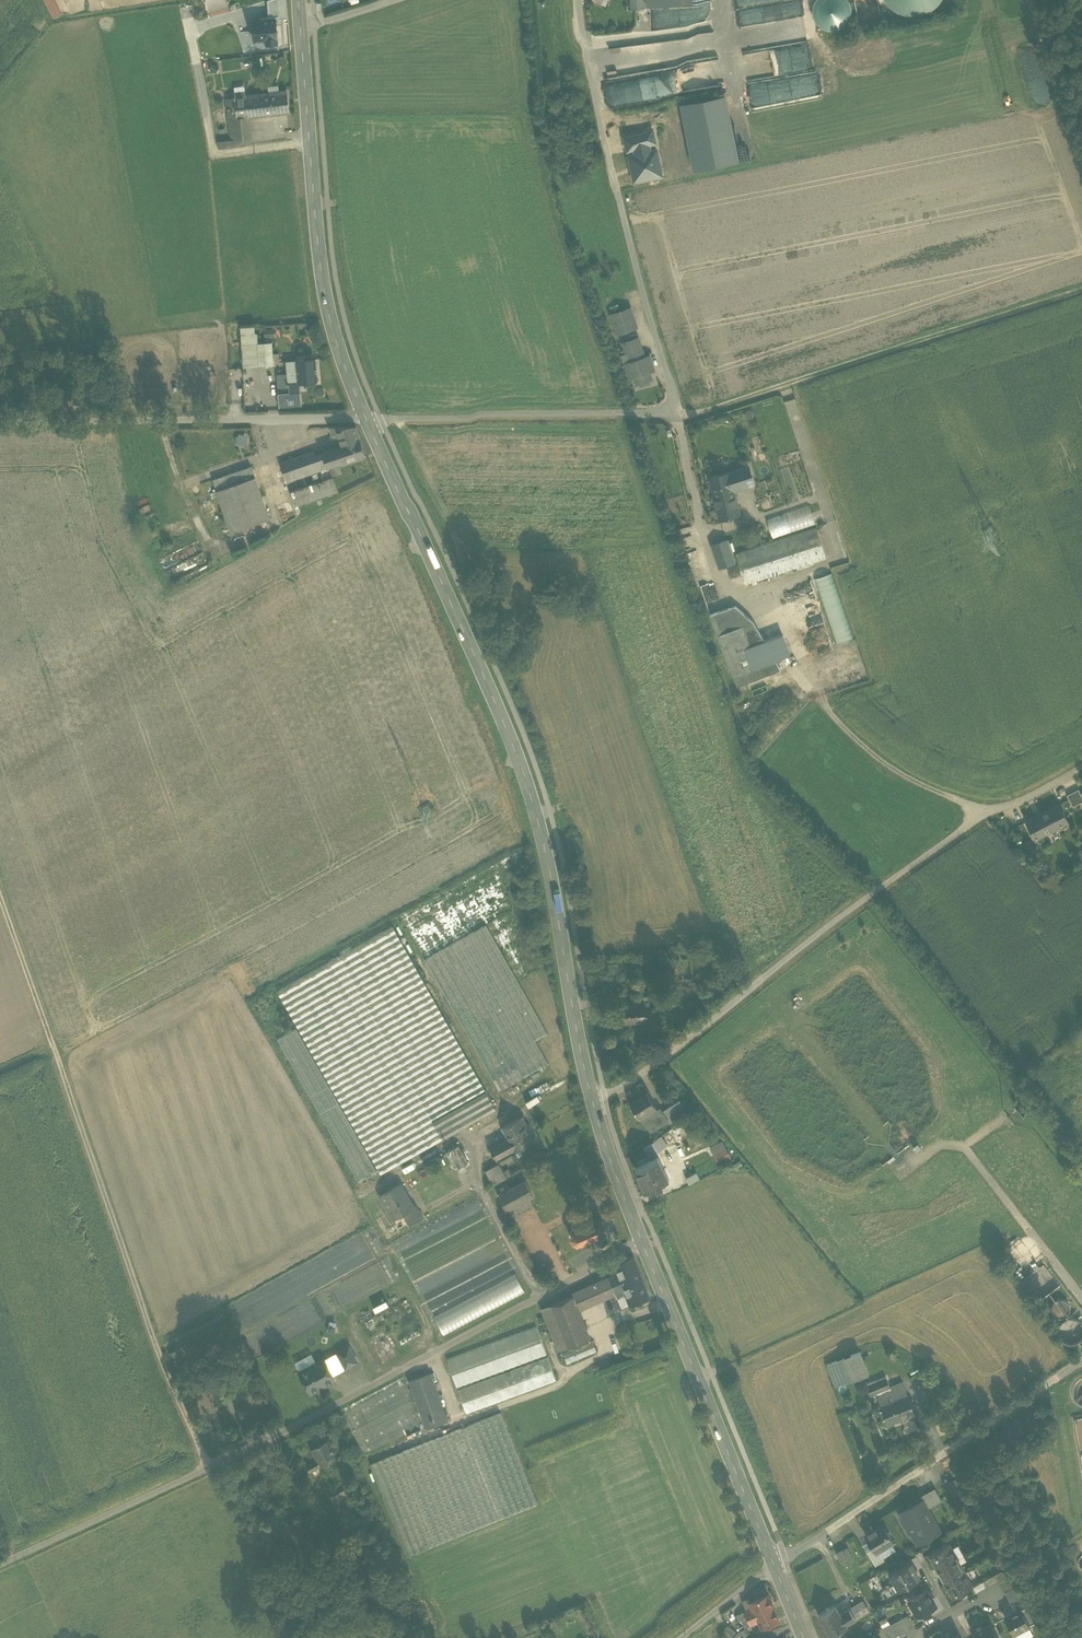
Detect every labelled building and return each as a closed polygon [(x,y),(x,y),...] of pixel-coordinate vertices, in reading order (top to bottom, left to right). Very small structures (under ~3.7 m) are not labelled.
[(52,14),(60,10),(55,0),(44,0),(52,14)] [(291,11),(289,0),(269,0),(272,15),(291,11)] [(814,2),(813,4),(813,6),(812,8),(812,10),(812,12),(812,14),(813,16),(814,19),(815,21),(818,24),(820,26),(822,27),(824,28),(827,29),(829,30),(832,30),(836,29),(838,29),(841,27),(843,26),(844,25),(846,23),(848,20),(850,18),(850,15),(851,13),(851,10),(851,7),(850,5),(850,3),(849,1),(848,0),(815,0),(814,2)] [(891,7),(899,13),(908,15),(918,15),(928,13),(936,7),(942,0),(884,0),(891,7)] [(763,22),(763,5),(734,6),(734,23),(763,22)] [(281,22),(256,26),(258,38),(283,34),(281,22)] [(624,53),(628,52),(628,43),(611,44),(612,62),(624,61),(624,53)] [(761,53),(765,76),(813,67),(809,44),(761,53)] [(288,87),(256,91),(258,112),(290,108),(288,87)] [(256,91),(228,95),(233,136),(250,134),(252,133),(249,113),(258,112),(256,91)] [(742,161),(731,94),(683,102),(694,169),(742,161)] [(251,140),(250,134),(233,136),(218,138),(219,144),(251,140)] [(630,308),(611,314),(618,332),(636,326),(630,308)] [(246,362),(260,361),(258,338),(258,330),(254,330),(254,323),(243,323),(246,362)] [(646,362),(638,337),(623,342),(627,353),(623,355),(630,377),(634,375),(637,383),(640,382),(641,384),(649,381),(648,379),(651,378),(649,371),(653,369),(650,361),(646,362)] [(273,338),(258,338),(260,361),(260,362),(274,361),(273,338)] [(315,354),(287,357),(289,379),(300,378),(317,376),(315,354)] [(300,378),(289,379),(290,388),(301,387),(300,378)] [(290,388),(279,388),(280,402),(302,401),(301,387),(290,388)] [(338,431),(336,422),(329,422),(331,431),(338,431)] [(357,422),(336,422),(338,431),(342,441),(361,435),(357,422)] [(342,441),(339,442),(345,457),(366,450),(361,435),(342,441)] [(339,442),(315,450),(313,445),(280,457),(287,477),(345,457),(339,442)] [(252,462),(214,475),(217,485),(256,472),(252,462)] [(741,468),(728,472),(730,481),(732,481),(735,489),(747,485),(746,482),(745,482),(741,468)] [(256,472),(217,485),(232,527),(270,514),(256,472)] [(334,472),(291,487),(296,502),(339,486),(334,472)] [(728,472),(711,478),(725,518),(742,513),(735,489),(732,481),(730,481),(728,472)] [(767,517),(773,536),(817,523),(811,503),(767,517)] [(735,551),(745,582),(747,582),(763,577),(762,577),(816,561),(813,552),(798,551),(799,539),(799,540),(804,539),(807,539),(816,536),(817,528),(809,530),(802,530),(802,536),(796,538),(795,538),(783,541),(774,540),(770,541),(768,541),(735,551)] [(726,538),(712,543),(717,558),(731,553),(726,538)] [(837,643),(854,637),(832,572),(815,578),(837,643)] [(753,620),(735,604),(710,613),(733,675),(737,685),(780,668),(775,658),(790,652),(782,632),(763,639),(753,620)] [(1067,822),(1058,805),(1048,811),(1056,828),(1067,822)] [(1048,811),(1027,821),(1036,838),(1056,828),(1048,811)] [(485,924),(424,959),(499,1090),(548,1063),(535,1040),(547,1033),(485,924)] [(392,925),(277,990),(381,1174),(496,1109),(392,925)] [(656,988),(643,989),(644,998),(656,997),(656,988)] [(376,1171),(296,1028),(278,1038),(358,1181),(376,1171)] [(647,1092),(630,1102),(639,1117),(640,1117),(656,1107),(647,1092)] [(680,1101),(663,1111),(670,1122),(686,1111),(680,1101)] [(656,1107),(640,1117),(645,1126),(647,1125),(650,1130),(665,1121),(656,1107)] [(522,1116),(503,1126),(509,1137),(515,1149),(516,1149),(532,1140),(525,1127),(527,1126),(522,1116)] [(658,1136),(665,1145),(678,1135),(671,1126),(658,1136)] [(658,1136),(648,1144),(655,1153),(665,1145),(658,1136)] [(509,1137),(490,1148),(496,1159),(515,1149),(509,1137)] [(718,1162),(732,1156),(724,1139),(711,1145),(718,1162)] [(468,1162),(458,1145),(446,1152),(456,1169),(468,1162)] [(657,1156),(635,1166),(641,1178),(639,1179),(644,1189),(658,1183),(659,1186),(667,1182),(665,1179),(668,1178),(657,1156)] [(499,1163),(485,1171),(493,1184),(506,1177),(499,1163)] [(699,1172),(686,1178),(688,1184),(701,1178),(699,1172)] [(525,1182),(499,1196),(506,1210),(513,1207),(514,1209),(520,1206),(519,1203),(533,1196),(525,1182)] [(401,1184),(380,1195),(393,1219),(402,1213),(405,1217),(415,1212),(414,1211),(412,1208),(414,1207),(401,1184)] [(418,1209),(414,1211),(415,1212),(405,1217),(409,1226),(424,1218),(418,1209)] [(601,1217),(575,1228),(575,1229),(571,1231),(571,1236),(573,1242),(577,1243),(581,1242),(581,1243),(600,1234),(602,1239),(610,1235),(601,1217)] [(632,1256),(614,1263),(617,1271),(622,1285),(641,1277),(632,1256)] [(434,1315),(444,1334),(526,1291),(516,1271),(434,1315)] [(622,1285),(617,1271),(609,1275),(616,1294),(617,1297),(626,1294),(622,1285)] [(609,1275),(594,1281),(602,1300),(616,1294),(609,1275)] [(641,1277),(622,1285),(626,1294),(630,1304),(649,1297),(641,1277)] [(594,1281),(570,1292),(572,1295),(573,1295),(579,1310),(602,1300),(594,1281)] [(572,1295),(550,1304),(551,1305),(567,1346),(589,1337),(579,1310),(573,1295),(572,1295)] [(404,1300),(359,1325),(367,1340),(412,1315),(404,1300)] [(567,1346),(551,1305),(541,1309),(557,1350),(567,1346)] [(536,1326),(446,1359),(456,1387),(546,1354),(536,1326)] [(592,1339),(562,1351),(566,1363),(597,1351),(592,1339)] [(349,1345),(337,1352),(346,1367),(357,1361),(349,1345)] [(859,1351),(827,1363),(835,1385),(868,1373),(859,1351)] [(337,1352),(324,1359),(334,1379),(359,1365),(357,1361),(346,1367),(337,1352)] [(547,1356),(457,1389),(466,1413),(556,1380),(547,1356)] [(324,1359),(300,1372),(310,1391),(334,1379),(324,1359)] [(431,1372),(408,1380),(426,1429),(448,1421),(431,1372)] [(903,1382),(890,1387),(887,1377),(867,1384),(871,1395),(876,1393),(888,1424),(915,1414),(903,1382)] [(500,1413),(369,1464),(406,1557),(537,1505),(500,1413)] [(328,1438),(311,1448),(316,1458),(320,1465),(321,1466),(338,1457),(328,1438)] [(316,1458),(312,1451),(307,1454),(311,1460),(316,1458)] [(311,1460),(306,1463),(310,1471),(320,1465),(316,1458),(311,1460)] [(958,1478),(946,1485),(953,1496),(964,1490),(963,1487),(958,1478)] [(348,1482),(342,1485),(344,1490),(350,1487),(348,1482)] [(342,1485),(328,1492),(331,1500),(345,1493),(344,1490),(342,1485)] [(345,1493),(331,1500),(337,1510),(351,1502),(345,1493)] [(924,1495),(897,1509),(916,1542),(942,1528),(924,1495)] [(882,1525),(866,1535),(873,1547),(875,1551),(878,1549),(883,1546),(886,1547),(893,1543),(882,1525)] [(948,1542),(929,1553),(937,1568),(956,1557),(951,1548),(948,1542)] [(956,1557),(963,1553),(958,1544),(951,1548),(956,1557)] [(878,1549),(875,1551),(873,1547),(867,1551),(875,1565),(885,1560),(878,1549)] [(963,1553),(956,1557),(959,1563),(966,1559),(963,1553)] [(848,1566),(841,1554),(833,1558),(840,1570),(848,1566)] [(956,1557),(937,1568),(945,1582),(964,1572),(959,1563),(956,1557)] [(911,1562),(889,1575),(891,1574),(899,1589),(897,1590),(898,1591),(919,1579),(913,1569),(914,1568),(911,1562)] [(1007,1568),(995,1574),(998,1580),(1010,1574),(1007,1568)] [(964,1572),(945,1582),(953,1597),(972,1587),(964,1572)] [(1010,1574),(998,1580),(1001,1586),(1013,1580),(1010,1574)] [(1016,1585),(1013,1580),(1001,1586),(1005,1592),(1016,1585)] [(1016,1585),(1005,1592),(1008,1597),(1019,1591),(1016,1585)] [(752,1595),(754,1599),(765,1595),(763,1590),(752,1595)] [(927,1590),(909,1599),(910,1600),(912,1599),(916,1606),(915,1607),(918,1614),(917,1614),(918,1615),(935,1606),(927,1590)] [(1019,1591),(1008,1597),(1011,1603),(1022,1596),(1019,1591)] [(754,1599),(750,1602),(752,1607),(749,1609),(744,1611),(747,1618),(773,1606),(768,1594),(765,1595),(754,1599)] [(863,1600),(849,1609),(856,1619),(869,1610),(863,1600)] [(904,1604),(906,1612),(913,1610),(912,1602),(904,1604)] [(773,1606),(747,1618),(750,1624),(758,1621),(761,1627),(774,1621),(779,1618),(773,1606)] [(835,1606),(819,1616),(832,1635),(847,1625),(846,1624),(840,1614),(835,1606)] [(849,1609),(840,1614),(846,1624),(856,1619),(849,1609)] [(1020,1610),(1012,1615),(1011,1614),(1006,1617),(1005,1617),(1014,1635),(1015,1634),(1013,1630),(1019,1627),(1020,1630),(1028,1625),(1029,1625),(1021,1610),(1020,1610)] [(744,1611),(736,1615),(739,1621),(742,1620),(747,1618),(744,1611)] [(882,1628),(887,1637),(891,1637),(906,1630),(899,1619),(882,1628)] [(774,1621),(761,1627),(763,1631),(776,1625),(774,1621)] [(972,1632),(975,1637),(999,1637),(991,1623),(972,1632)] [(736,1631),(727,1624),(724,1629),(733,1636),(736,1631)]
